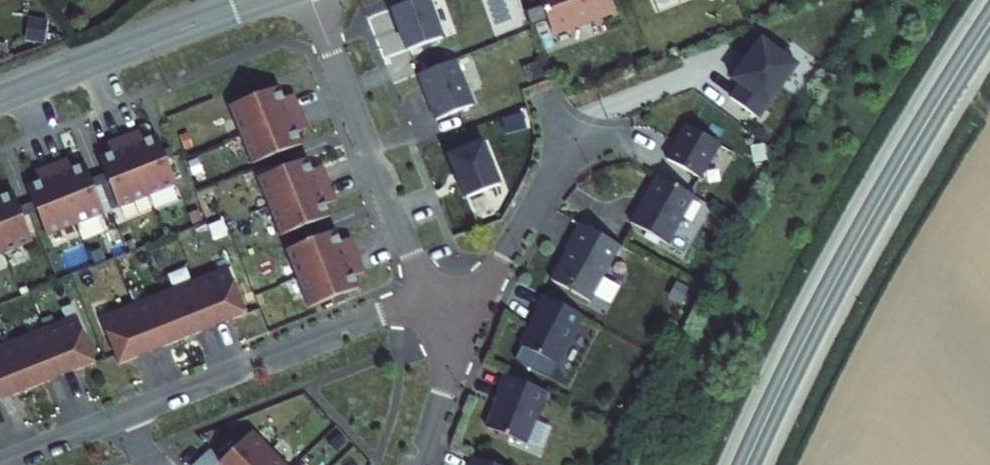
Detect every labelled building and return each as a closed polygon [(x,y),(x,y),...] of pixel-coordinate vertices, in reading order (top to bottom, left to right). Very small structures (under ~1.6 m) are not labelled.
[(386,7),(402,50),(437,37),(423,0),(407,0),(386,7)] [(521,10),(527,25),(543,19),(546,29),(572,20),(574,25),(591,19),(590,14),(607,8),(604,0),(536,0),(537,4),(521,10)] [(590,14),(591,19),(608,13),(607,8),(590,14)] [(574,25),(572,20),(546,29),(548,34),(574,25)] [(793,64),(757,37),(727,77),(735,83),(725,96),(754,117),(793,64)] [(450,59),(414,73),(432,119),(468,104),(450,59)] [(247,88),(250,95),(259,91),(257,84),(247,88)] [(250,95),(225,105),(236,134),(297,110),(290,93),(279,97),(274,85),(259,91),(250,95)] [(297,110),(236,134),(248,163),(273,153),(282,149),(297,143),(293,132),(304,127),(297,110)] [(714,142),(681,124),(662,159),(695,177),(714,142)] [(137,128),(119,135),(143,195),(172,184),(162,159),(158,149),(152,134),(140,139),(137,128)] [(119,135),(102,142),(106,152),(94,157),(101,172),(105,182),(115,207),(143,195),(119,135)] [(478,141),(445,154),(455,179),(454,180),(461,198),(495,184),(478,141)] [(166,147),(158,149),(162,159),(170,156),(166,147)] [(282,149),(273,153),(278,167),(288,163),(282,149)] [(65,157),(47,164),(71,224),(101,212),(91,188),(87,178),(81,163),(69,167),(65,157)] [(253,177),(265,206),(325,182),(318,165),(308,169),(303,157),(288,163),(278,167),(253,177)] [(34,180),(23,185),(29,201),(33,210),(43,235),(71,224),(47,164),(30,170),(34,180)] [(101,172),(87,178),(91,188),(105,182),(101,172)] [(690,195),(653,174),(626,221),(663,242),(690,195)] [(325,182),(265,206),(276,235),(301,225),(311,221),(326,215),(322,204),(332,199),(325,182)] [(28,240),(19,216),(15,206),(9,191),(0,194),(0,252),(28,240)] [(29,201),(15,206),(19,216),(33,210),(29,201)] [(311,221),(301,225),(307,239),(316,235),(311,221)] [(575,222),(560,249),(564,251),(560,258),(558,261),(548,279),(584,300),(615,245),(575,222)] [(282,249),(293,278),(353,254),(347,236),(337,240),(332,229),(316,235),(307,239),(282,249)] [(353,254),(293,278),(305,307),(329,297),(339,293),(355,287),(350,275),(360,271),(353,254)] [(223,266),(95,316),(114,363),(242,313),(223,266)] [(339,293),(329,297),(332,304),(342,300),(339,293)] [(578,314),(540,295),(533,310),(535,311),(517,345),(553,363),(578,314)] [(0,343),(0,398),(91,362),(72,315),(0,343)] [(499,373),(492,390),(494,391),(481,426),(518,441),(539,389),(499,373)] [(214,462),(217,464),(282,464),(248,430),(217,460),(214,462)] [(214,462),(217,460),(205,448),(188,464),(211,464),(214,462)] [(468,456),(465,464),(496,464),(468,456)]
